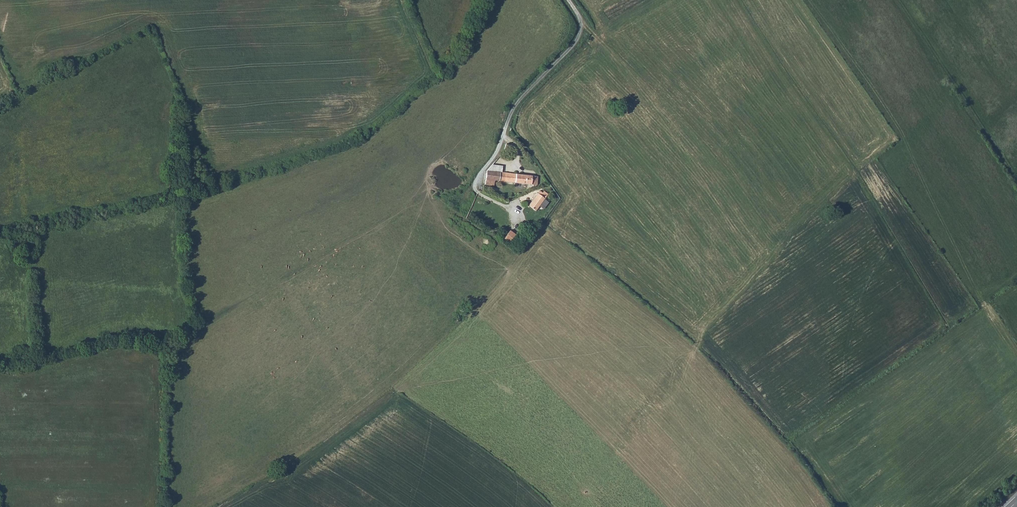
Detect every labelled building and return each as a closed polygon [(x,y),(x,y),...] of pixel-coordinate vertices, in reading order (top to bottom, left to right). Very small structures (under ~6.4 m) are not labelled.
[(495,172),(486,171),(485,185),(494,186),(494,180),(537,185),(537,176),(501,172),(495,171),(495,172)] [(528,205),(535,210),(548,194),(544,191),(543,193),(539,191),(528,205)] [(514,244),(519,234),(509,229),(504,237),(514,244)]
